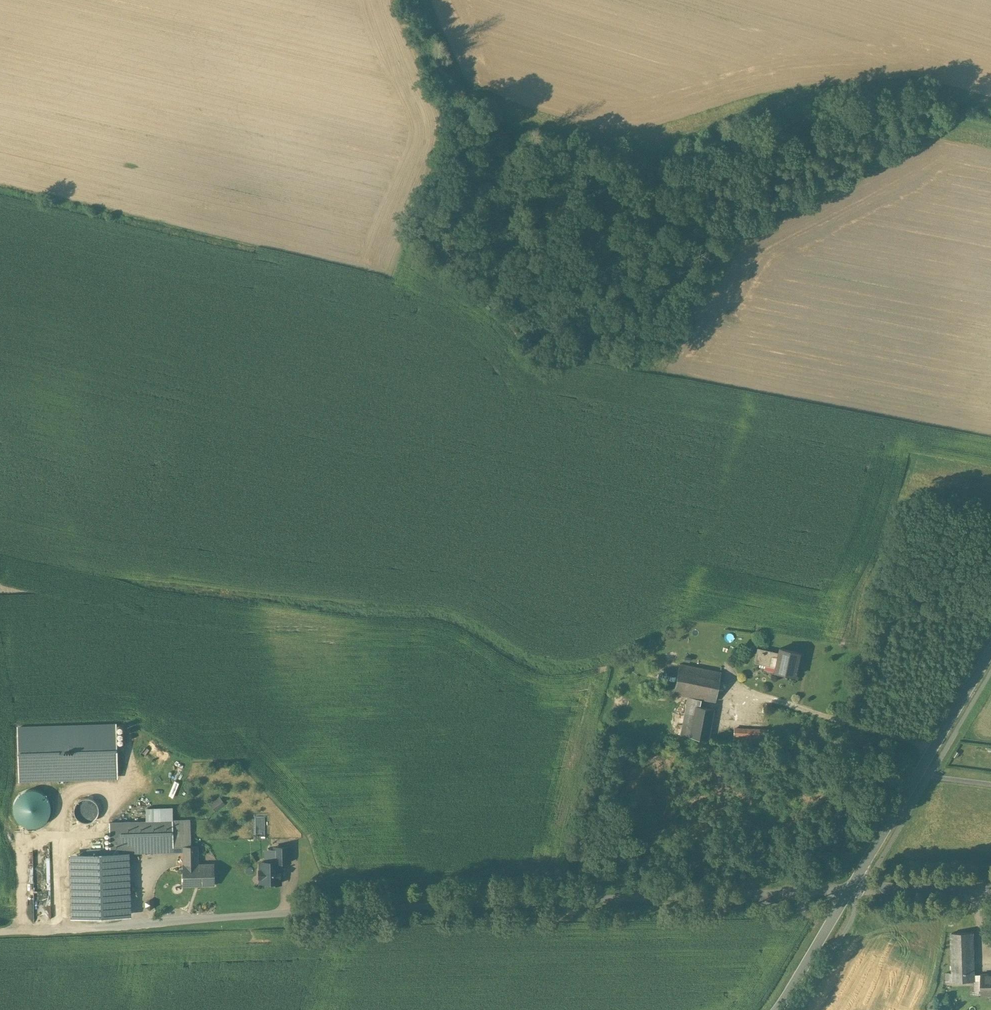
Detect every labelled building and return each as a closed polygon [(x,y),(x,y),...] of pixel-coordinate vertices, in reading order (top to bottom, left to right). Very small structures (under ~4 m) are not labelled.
[(799,653),(780,648),(779,653),(775,667),(774,672),(794,676),(799,653)] [(779,653),(758,649),(755,662),(775,667),(779,653)] [(721,673),(680,664),(673,693),(688,696),(701,698),(715,701),(721,673)] [(714,709),(700,706),(701,698),(688,696),(681,735),(690,737),(708,740),(714,709)] [(790,720),(769,719),(767,730),(766,741),(787,743),(790,720)] [(19,729),(21,780),(118,777),(117,727),(19,729)] [(767,730),(734,729),(734,742),(766,743),(766,741),(767,730)] [(50,803),(48,799),(46,796),(43,794),(40,792),(36,791),(32,790),(29,790),(25,792),(22,793),(19,796),(17,799),(15,802),(14,806),(14,809),(14,813),(15,817),(17,820),(20,822),(23,825),(26,826),(30,827),(34,827),(37,826),(41,825),(44,823),(47,820),(49,817),(50,814),(51,810),(50,806),(50,803)] [(98,815),(99,810),(98,805),(95,801),(91,799),(86,798),(81,799),(77,802),(75,806),(74,811),(75,815),(78,819),(82,822),(86,823),(91,822),(95,819),(98,815)] [(217,810),(227,805),(224,801),(215,807),(217,810)] [(172,810),(148,811),(149,821),(173,821),(172,810)] [(266,831),(266,816),(257,816),(257,831),(266,831)] [(173,821),(173,851),(184,851),(184,846),(191,846),(190,820),(173,821)] [(149,821),(109,823),(110,848),(110,853),(118,853),(173,851),(173,821),(149,821)] [(214,864),(197,865),(197,846),(191,846),(184,846),(184,851),(184,865),(183,865),(184,886),(195,885),(195,884),(213,884),(213,885),(214,885),(214,864)] [(290,862),(290,847),(274,847),(275,862),(280,862),(290,862)] [(110,848),(88,849),(88,859),(118,859),(118,853),(110,853),(110,848)] [(118,859),(88,859),(90,915),(119,914),(118,859)] [(275,862),(260,862),(260,870),(259,870),(259,878),(261,877),(261,882),(269,882),(269,884),(280,883),(280,862),(275,862)] [(973,932),(952,932),(953,972),(953,980),(953,981),(973,981),(973,979),(983,979),(983,974),(973,974),(973,932)]
